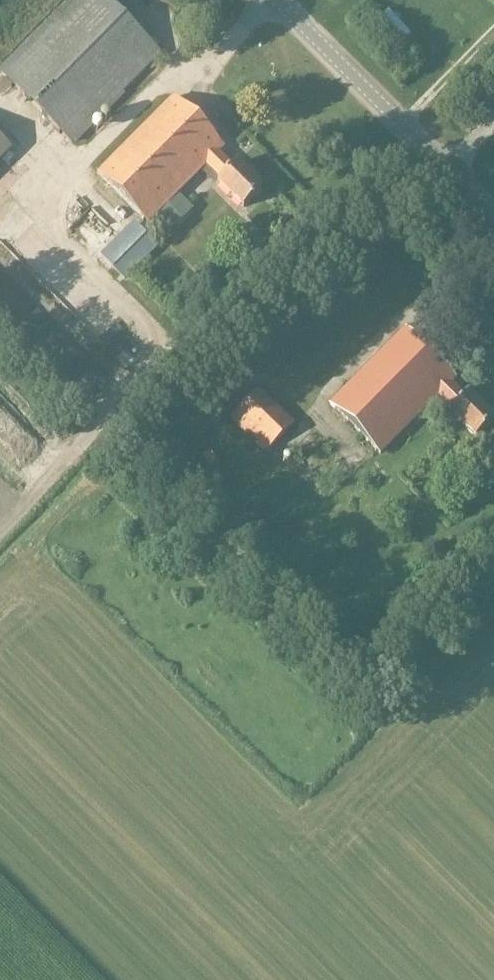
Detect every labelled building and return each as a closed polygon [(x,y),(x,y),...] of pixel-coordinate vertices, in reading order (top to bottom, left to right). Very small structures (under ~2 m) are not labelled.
[(0,71),(0,72),(71,142),(159,53),(106,0),(70,0),(0,71)] [(244,207),(262,188),(236,162),(233,166),(218,151),(223,147),(172,97),(97,173),(148,223),(159,212),(175,227),(190,212),(174,196),(206,164),(220,178),(218,181),(244,207)] [(10,150),(0,141),(0,160),(10,150)] [(493,421),(493,419),(468,393),(465,396),(451,382),(455,378),(404,328),(329,404),(380,454),(438,395),(452,409),(449,413),(476,439),(493,421)] [(264,453),(294,423),(260,388),(229,418),(264,453)]
